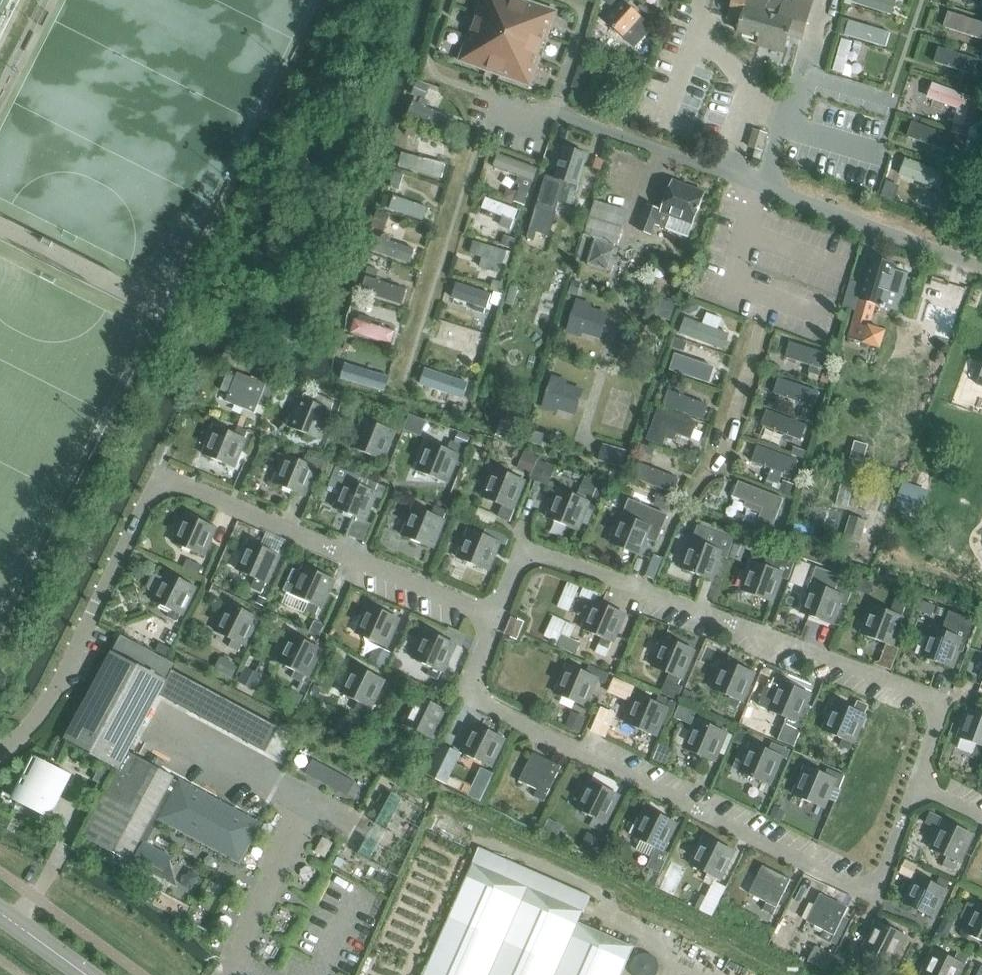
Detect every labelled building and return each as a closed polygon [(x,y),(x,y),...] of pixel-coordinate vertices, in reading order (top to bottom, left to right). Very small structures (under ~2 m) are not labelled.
[(530,87),(557,12),(524,0),(481,0),(460,61),(530,87)] [(604,20),(626,40),(634,48),(653,27),(644,19),(623,0),(622,0),(604,20)] [(790,37),(802,41),(814,0),(793,0),(793,2),(786,0),(733,0),(728,19),(743,24),(741,32),(772,41),(770,48),(786,52),(790,37)] [(572,87),(579,90),(581,91),(595,53),(602,56),(607,44),(589,39),(572,87)] [(932,66),(973,81),(978,65),(937,51),(932,66)] [(431,86),(418,81),(413,94),(425,99),(431,86)] [(452,117),(411,103),(405,118),(447,132),(452,117)] [(409,124),(406,135),(416,139),(420,128),(409,124)] [(906,139),(948,154),(953,139),(912,124),(906,139)] [(548,175),(529,237),(536,239),(538,231),(548,233),(558,202),(574,206),(580,185),(589,155),(586,154),(585,151),(579,149),(576,151),(567,149),(558,178),(548,175)] [(607,160),(597,157),(593,168),(603,171),(607,160)] [(400,190),(404,175),(395,172),(390,187),(400,190)] [(688,238),(693,225),(705,193),(673,181),(662,211),(648,206),(639,231),(652,236),(656,225),(688,238)] [(518,193),(508,189),(504,200),(514,204),(518,193)] [(594,202),(584,237),(617,246),(627,212),(594,202)] [(390,216),(378,212),(373,228),(385,232),(390,216)] [(516,240),(504,235),(501,245),(512,249),(516,240)] [(872,259),(864,284),(851,281),(843,308),(856,312),(848,339),(864,343),(881,348),(885,333),(868,328),(875,304),(897,311),(907,275),(893,271),(894,265),(872,259)] [(379,271),(368,267),(366,274),(377,278),(379,271)] [(363,278),(358,293),(399,308),(404,293),(363,278)] [(504,283),(494,280),(491,290),(501,293),(504,283)] [(573,280),(569,294),(576,296),(580,283),(573,280)] [(503,295),(495,292),(491,303),(500,306),(503,295)] [(584,334),(601,340),(609,313),(591,308),(593,304),(577,299),(566,333),(583,338),(584,334)] [(675,304),(661,300),(656,316),(670,321),(675,304)] [(349,334),(390,348),(395,333),(354,319),(349,334)] [(358,338),(346,334),(344,341),(357,344),(358,338)] [(356,345),(345,342),(343,350),(354,352),(356,345)] [(782,357),(824,371),(829,356),(787,342),(782,357)] [(239,357),(224,352),(221,361),(236,366),(239,357)] [(677,356),(672,371),(713,386),(718,371),(677,356)] [(228,374),(221,391),(230,394),(226,402),(255,414),(256,413),(262,397),(269,400),(276,384),(268,381),(269,376),(259,372),(257,376),(256,380),(238,373),(236,378),(228,374)] [(777,372),(772,387),(813,402),(818,386),(777,372)] [(542,410),(557,414),(558,410),(576,416),(585,390),(567,384),(568,380),(552,375),(542,410)] [(660,404),(702,419),(707,404),(665,389),(660,404)] [(289,428),(318,439),(333,403),(321,398),(318,406),(301,399),(289,428)] [(465,409),(454,405),(451,415),(461,419),(465,409)] [(396,411),(393,419),(401,422),(404,414),(396,411)] [(699,426),(658,412),(652,427),(694,441),(699,426)] [(365,420),(353,449),(382,460),(394,431),(400,434),(403,426),(390,421),(387,428),(365,420)] [(502,420),(496,435),(516,443),(522,428),(502,420)] [(205,456),(234,467),(248,431),(238,427),(235,434),(216,427),(205,456)] [(532,431),(529,442),(541,445),(544,434),(532,431)] [(854,441),(849,459),(863,463),(868,445),(870,438),(856,434),(854,441)] [(753,441),(748,456),(789,471),(794,456),(753,441)] [(429,443),(418,472),(446,483),(455,462),(462,465),(468,449),(450,442),(447,450),(429,443)] [(598,461),(622,468),(626,453),(603,446),(598,461)] [(526,452),(519,470),(533,475),(539,460),(540,457),(533,455),(526,452)] [(275,484),(304,496),(316,467),(324,471),(327,463),(309,456),(306,463),(287,455),(275,484)] [(637,459),(632,474),(673,489),(678,474),(637,459)] [(533,475),(532,479),(545,484),(548,485),(556,466),(552,465),(539,460),(533,475)] [(332,478),(329,486),(343,491),(336,509),(355,517),(365,521),(375,496),(383,499),(388,488),(379,484),(355,474),(336,467),(332,478)] [(495,469),(483,498),(503,506),(498,518),(510,522),(515,510),(513,509),(524,481),(522,480),(513,476),(495,469)] [(595,511),(606,484),(585,478),(577,497),(560,490),(548,519),(577,530),(586,508),(595,511)] [(779,515),(784,500),(738,482),(732,498),(779,515)] [(903,485),(895,507),(921,517),(929,494),(903,485)] [(651,506),(656,493),(640,487),(635,500),(651,506)] [(611,544),(640,556),(647,539),(656,543),(667,516),(630,501),(611,544)] [(443,519),(446,512),(436,507),(433,515),(415,508),(403,537),(432,548),(444,519),(443,519)] [(175,544),(203,556),(216,527),(187,515),(175,544)] [(849,516),(842,539),(859,544),(866,521),(849,516)] [(682,569),(711,580),(721,555),(728,558),(735,541),(697,527),(682,569)] [(470,530),(459,559),(488,571),(499,542),(507,545),(511,538),(502,534),(492,530),(487,528),(484,535),(470,530)] [(238,571),(257,579),(253,587),(263,591),(267,584),(280,555),(251,543),(238,571)] [(753,562),(742,591),(771,602),(780,578),(788,581),(790,576),(796,559),(786,556),(770,550),(764,566),(753,562)] [(183,570),(197,577),(202,567),(188,560),(183,570)] [(293,568),(283,591),(288,593),(309,603),(310,603),(306,610),(317,615),(320,608),(321,608),(334,580),(306,567),(303,573),(293,568)] [(813,584),(802,613),(831,624),(839,603),(847,606),(853,590),(843,587),(838,585),(841,576),(818,568),(813,584)] [(171,610),(168,617),(178,622),(181,615),(182,615),(196,587),(168,574),(165,579),(156,575),(148,590),(157,594),(154,601),(171,610)] [(267,600),(258,596),(255,603),(264,607),(267,600)] [(873,606),(862,635),(891,646),(905,608),(908,600),(896,596),(893,604),(890,612),(873,606)] [(917,610),(932,616),(936,605),(921,600),(917,610)] [(602,638),(599,645),(609,650),(612,642),(625,614),(596,601),(584,630),(602,638)] [(229,647),(239,652),(243,645),(244,646),(258,618),(230,604),(216,632),(233,640),(229,647)] [(358,634),(386,647),(399,619),(370,606),(358,634)] [(922,657),(951,668),(959,646),(968,649),(977,624),(948,614),(941,631),(933,628),(922,657)] [(279,618),(275,626),(286,631),(288,628),(291,630),(294,625),(279,618)] [(314,620),(308,632),(318,637),(323,625),(314,620)] [(508,629),(505,635),(518,640),(520,634),(508,629)] [(427,676),(438,680),(441,672),(442,672),(455,644),(427,631),(414,660),(431,667),(427,676)] [(122,635),(65,741),(119,770),(83,837),(175,887),(178,885),(169,863),(144,849),(147,844),(159,820),(158,819),(178,783),(173,780),(175,777),(129,752),(160,695),(173,670),(176,665),(122,635)] [(292,678),(302,683),(305,676),(307,677),(321,649),(293,635),(279,663),(296,671),(292,678)] [(563,635),(557,646),(572,653),(577,642),(563,635)] [(663,694),(678,701),(683,687),(679,686),(682,679),(694,651),(665,638),(653,667),(671,675),(663,694)] [(160,642),(155,650),(166,656),(170,648),(160,642)] [(377,646),(369,662),(384,669),(392,653),(377,646)] [(221,657),(215,670),(232,678),(237,667),(234,666),(235,664),(221,657)] [(727,704),(737,709),(740,701),(742,702),(754,673),(725,661),(713,689),(730,697),(727,704)] [(556,694),(585,706),(596,680),(606,684),(610,674),(589,665),(586,673),(568,666),(556,694)] [(371,707),(384,680),(356,666),(342,694),(359,702),(355,711),(369,718),(374,709),(371,707)] [(173,670),(160,695),(265,752),(278,727),(173,670)] [(254,691),(260,678),(253,675),(246,687),(254,691)] [(781,682),(769,711),(787,718),(783,726),(777,740),(794,747),(811,707),(805,705),(810,694),(781,682)] [(322,688),(313,684),(309,695),(318,698),(322,688)] [(692,708),(697,695),(684,690),(679,703),(680,703),(692,708)] [(302,696),(292,691),(286,703),(296,708),(302,696)] [(638,695),(626,724),(655,736),(660,724),(666,726),(676,703),(669,700),(659,696),(656,703),(638,695)] [(405,725),(433,739),(447,711),(419,697),(405,725)] [(839,746),(849,751),(868,707),(857,702),(854,710),(836,703),(824,731),(843,739),(839,746)] [(680,703),(674,718),(690,725),(697,710),(692,708),(680,703)] [(970,709),(959,738),(976,745),(973,754),(981,757),(981,713),(970,709)] [(571,713),(565,726),(579,732),(585,719),(571,713)] [(726,733),(725,733),(729,725),(718,721),(715,728),(697,721),(685,749),(714,761),(726,733)] [(462,753),(490,767),(504,739),(476,725),(462,753)] [(593,731),(603,736),(606,730),(595,725),(593,731)] [(752,744),(740,773),(769,785),(781,756),(786,758),(789,751),(782,748),(772,743),(769,751),(752,744)] [(441,746),(426,776),(444,785),(459,755),(441,746)] [(671,752),(660,747),(654,760),(664,765),(671,752)] [(544,802),(548,795),(561,767),(533,753),(520,781),(537,790),(534,797),(544,802)] [(17,802),(45,816),(66,774),(39,759),(17,802)] [(313,759),(305,773),(347,796),(355,782),(313,759)] [(101,765),(93,780),(105,786),(112,771),(101,765)] [(827,769),(825,775),(806,767),(794,796),(823,808),(832,787),(839,790),(844,777),(827,769)] [(470,797),(482,803),(496,775),(483,769),(470,797)] [(178,783),(158,819),(159,820),(240,864),(261,824),(179,780),(178,783)] [(594,818),(591,826),(601,831),(605,823),(619,795),(591,781),(577,809),(594,818)] [(784,810),(773,804),(768,815),(779,820),(784,810)] [(668,854),(662,851),(676,823),(648,810),(634,837),(641,840),(637,848),(651,855),(646,867),(658,873),(668,854)] [(938,830),(929,849),(931,849),(947,857),(943,866),(955,872),(959,863),(960,863),(972,836),(944,821),(942,820),(938,830)] [(589,834),(581,849),(595,855),(602,840),(589,834)] [(704,881),(714,886),(718,879),(720,879),(733,851),(705,838),(692,866),(708,874),(704,881)] [(634,947),(577,922),(582,913),(583,913),(590,897),(479,848),(424,974),(621,974),(634,947)] [(905,860),(903,866),(916,872),(919,867),(905,860)] [(763,910),(773,915),(777,908),(791,880),(763,866),(749,894),(767,903),(763,910)] [(905,905),(933,918),(946,890),(950,882),(940,878),(936,885),(918,876),(905,905)] [(821,938),(831,943),(834,936),(848,908),(837,902),(820,894),(806,922),(824,931),(821,938)] [(694,909),(699,911),(705,899),(701,896),(694,909)] [(848,908),(852,899),(844,896),(837,902),(848,908)] [(978,904),(977,907),(968,902),(960,918),(969,923),(964,933),(981,941),(981,906),(978,904)] [(864,950),(892,964),(906,936),(878,922),(864,950)] [(942,928),(938,937),(947,941),(951,932),(942,928)] [(835,956),(817,947),(809,963),(827,972),(835,956)] [(963,964),(965,966),(969,958),(958,953),(954,960),(935,950),(923,974),(958,974),(963,964)] [(827,972),(834,974),(838,974),(842,968),(845,961),(835,956),(827,972)]
